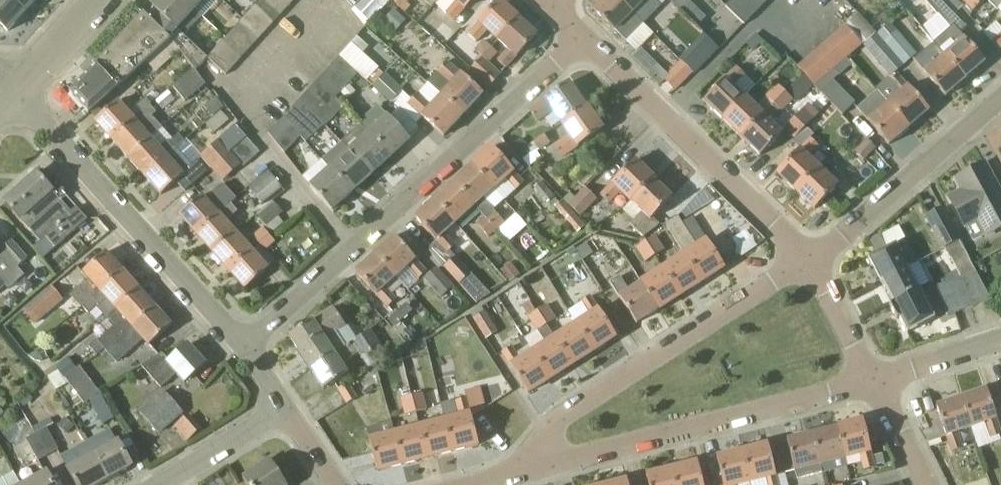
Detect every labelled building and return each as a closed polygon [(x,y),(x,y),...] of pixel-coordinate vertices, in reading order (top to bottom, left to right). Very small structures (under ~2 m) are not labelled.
[(8,31),(15,23),(14,22),(24,11),(12,0),(0,0),(0,24),(8,31)] [(24,11),(34,0),(12,0),(24,11)] [(153,7),(158,12),(177,29),(184,36),(201,16),(195,10),(196,9),(195,9),(186,0),(160,0),(153,7)] [(195,9),(202,0),(186,0),(195,9)] [(274,23),(282,14),(265,0),(260,0),(255,6),(274,23)] [(282,14),(290,6),(283,0),(265,0),(282,14)] [(356,8),(370,21),(382,7),(374,0),(363,0),(356,8)] [(405,12),(411,6),(408,3),(410,0),(392,0),(405,12)] [(437,4),(455,20),(473,0),(440,0),(437,4)] [(594,10),(626,41),(644,24),(620,0),(604,0),(594,10)] [(644,24),(662,6),(656,0),(620,0),(644,24)] [(670,1),(671,2),(697,27),(705,19),(707,18),(689,0),(671,0),(670,1)] [(726,6),(745,25),(768,0),(732,0),(726,6)] [(948,27),(950,29),(945,33),(933,44),(943,55),(965,80),(985,62),(960,33),(968,27),(961,19),(956,14),(942,0),(924,0),(948,27)] [(965,3),(973,11),(983,0),(969,0),(965,3)] [(499,40),(519,18),(501,1),(470,34),(478,42),(489,30),(499,40)] [(970,17),(973,11),(966,4),(962,8),(970,17)] [(247,15),(266,32),(274,23),(255,6),(247,15)] [(407,21),(394,9),(384,20),(396,32),(407,21)] [(184,36),(177,29),(158,12),(151,20),(144,13),(102,58),(124,81),(146,62),(171,39),(180,50),(196,71),(208,58),(184,36)] [(231,32),(250,49),(266,32),(247,15),(231,32)] [(537,35),(519,18),(499,40),(509,49),(498,61),(506,68),(516,56),(517,56),(537,35)] [(890,23),(878,34),(880,36),(884,41),(896,31),(890,23)] [(835,35),(851,53),(862,44),(846,26),(835,35)] [(897,30),(896,31),(884,41),(884,42),(904,66),(917,54),(897,30)] [(223,41),(242,58),(250,49),(231,32),(223,41)] [(991,41),(999,50),(1000,48),(1000,32),(991,41)] [(753,51),(762,43),(763,41),(755,33),(754,34),(746,42),(753,51)] [(697,42),(680,60),(682,61),(693,72),(694,73),(695,72),(711,56),(719,47),(706,34),(697,42)] [(841,62),(846,58),(851,53),(835,35),(825,43),(841,62)] [(155,72),(180,50),(171,39),(146,62),(155,72)] [(492,48),(484,40),(475,50),(483,58),(492,48)] [(208,58),(226,75),(242,58),(223,41),(208,58)] [(904,66),(884,42),(873,51),(871,53),(891,77),(904,66)] [(842,63),(841,62),(825,43),(816,51),(833,71),(842,63)] [(341,55),(358,72),(370,61),(351,44),(341,55)] [(483,58),(490,64),(499,54),(492,48),(483,58)] [(807,59),(823,77),(814,85),(843,116),(856,103),(835,81),(852,64),(846,58),(841,62),(842,63),(833,71),(816,51),(807,59)] [(922,53),(914,61),(945,96),(965,80),(943,55),(933,64),(923,53),(922,53)] [(331,66),(350,82),(358,72),(341,55),(331,66)] [(659,65),(650,57),(640,66),(649,75),(659,65)] [(70,93),(89,114),(124,81),(102,58),(70,93)] [(500,75),(489,64),(482,58),(470,71),(488,88),(500,75)] [(823,77),(807,59),(798,66),(814,85),(823,77)] [(693,72),(682,61),(665,78),(676,89),(693,72)] [(438,72),(451,85),(441,95),(463,115),(482,94),(447,62),(438,72)] [(323,75),(342,91),(350,82),(331,66),(323,75)] [(734,87),(741,79),(745,75),(737,67),(704,101),(723,120),(745,97),(734,87)] [(172,88),(184,102),(206,84),(194,69),(172,88)] [(385,73),(384,75),(378,69),(367,81),(391,104),(404,90),(385,73)] [(897,74),(889,81),(878,91),(909,128),(929,110),(897,74)] [(334,100),(336,98),(335,98),(342,91),(323,75),(316,83),(334,100)] [(316,83),(308,91),(327,109),(334,100),(316,83)] [(562,122),(586,106),(569,83),(530,110),(538,122),(554,111),(562,122)] [(786,92),(778,84),(756,108),(745,97),(723,120),(742,138),(786,92)] [(350,85),(342,92),(347,99),(356,92),(350,85)] [(300,99),(320,116),(326,109),(327,109),(308,91),(300,99)] [(909,128),(878,91),(877,91),(857,108),(889,145),(909,128)] [(786,92),(742,138),(760,156),(782,133),(771,123),(793,99),(786,92)] [(444,136),(463,115),(441,95),(431,106),(418,93),(408,103),(444,136)] [(212,116),(224,107),(216,97),(204,106),(212,116)] [(146,98),(137,106),(143,113),(150,106),(152,105),(146,98)] [(300,99),(292,108),(312,125),(318,118),(320,116),(300,99)] [(134,120),(117,102),(96,121),(112,139),(134,120)] [(152,117),(157,113),(150,106),(143,113),(134,120),(112,139),(129,158),(151,139),(163,128),(152,117)] [(586,106),(562,122),(570,134),(554,145),(562,156),(602,128),(586,106)] [(306,141),(317,131),(312,125),(292,108),(284,117),(303,134),(301,136),(306,141)] [(324,125),(333,116),(326,109),(320,116),(318,118),(324,125)] [(814,120),(804,109),(784,128),(794,139),(814,120)] [(388,115),(368,133),(390,158),(410,140),(388,115)] [(269,134),(285,153),(300,136),(301,136),(303,134),(284,117),(269,134)] [(219,139),(230,152),(242,142),(247,137),(236,125),(219,139)] [(341,143),(349,152),(371,175),(390,158),(368,133),(361,125),(341,143)] [(184,141),(179,134),(170,142),(168,140),(159,148),(151,139),(129,158),(145,176),(176,148),(184,141)] [(544,135),(534,142),(539,151),(550,143),(544,135)] [(521,138),(512,147),(523,159),(532,150),(521,138)] [(219,139),(200,156),(211,169),(230,152),(219,139)] [(796,191),(818,168),(807,158),(818,146),(810,139),(777,173),(796,191)] [(866,140),(855,151),(864,160),(875,149),(866,140)] [(371,175),(349,152),(341,143),(322,159),(330,169),(351,193),(371,175)] [(492,147),(473,165),(495,188),(506,178),(513,187),(516,191),(525,183),(492,147)] [(161,195),(177,180),(192,167),(176,148),(145,176),(161,195)] [(542,159),(536,151),(524,160),(530,167),(542,159)] [(222,182),(242,164),(230,152),(211,169),(222,182)] [(653,179),(634,160),(601,195),(608,202),(620,190),(631,201),(653,179)] [(985,164),(957,180),(963,190),(950,197),(966,226),(965,226),(973,242),(1000,227),(1000,193),(985,164)] [(490,207),(483,199),(495,188),(473,165),(454,182),(475,206),(485,217),(498,231),(505,223),(490,207)] [(837,187),(818,168),(796,191),(815,209),(837,187)] [(61,200),(66,195),(42,169),(5,202),(20,219),(40,241),(46,236),(56,248),(87,219),(76,207),(71,211),(61,200)] [(351,193),(330,169),(310,187),(332,211),(351,193)] [(283,188),(272,175),(268,170),(249,186),(252,191),(263,204),(283,188)] [(375,204),(390,190),(374,173),(359,187),(375,204)] [(653,179),(631,201),(642,211),(636,218),(629,224),(643,237),(660,225),(653,217),(672,198),(653,179)] [(454,182),(435,200),(456,223),(475,206),(454,182)] [(562,200),(559,203),(541,183),(534,190),(547,204),(548,203),(553,208),(555,207),(578,232),(586,225),(562,200)] [(231,204),(236,199),(222,184),(205,199),(202,196),(180,215),(197,234),(231,204)] [(597,199),(584,187),(568,203),(581,216),(597,199)] [(698,199),(700,202),(703,207),(712,201),(708,194),(698,199)] [(505,199),(495,207),(503,218),(513,211),(505,199)] [(456,223),(435,200),(415,217),(435,239),(447,252),(455,245),(445,234),(456,223)] [(273,201),(257,213),(266,225),(282,213),(273,201)] [(231,204),(197,234),(213,252),(235,233),(225,222),(238,211),(231,204)] [(945,248),(959,241),(942,209),(927,217),(938,238),(939,237),(945,248)] [(707,241),(692,217),(682,223),(678,216),(665,224),(685,255),(702,281),(724,267),(707,241)] [(477,224),(490,238),(498,231),(485,217),(477,224)] [(241,226),(235,221),(230,225),(235,231),(241,226)] [(890,244),(904,238),(900,227),(886,232),(890,244)] [(262,228),(253,237),(259,244),(269,234),(262,228)] [(743,256),(757,246),(753,235),(750,236),(746,230),(732,239),(737,246),(735,254),(743,256)] [(235,233),(213,252),(229,271),(251,251),(235,233)] [(269,234),(259,244),(266,251),(275,241),(269,234)] [(869,240),(876,254),(886,249),(880,236),(879,235),(869,240)] [(394,236),(375,254),(396,277),(407,267),(418,279),(427,272),(394,236)] [(646,242),(655,256),(664,250),(656,236),(654,237),(646,242)] [(906,238),(868,258),(873,267),(868,270),(875,284),(881,281),(880,281),(908,267),(918,262),(906,238)] [(27,257),(12,240),(0,250),(16,267),(27,257)] [(959,241),(945,248),(951,258),(964,251),(959,241)] [(636,249),(645,262),(655,256),(646,242),(636,249)] [(576,249),(583,260),(594,253),(587,243),(576,249)] [(268,269),(251,251),(229,271),(246,289),(268,269)] [(81,307),(122,271),(105,252),(84,272),(94,282),(74,299),(81,307)] [(375,254),(355,272),(388,307),(396,300),(390,294),(401,283),(396,277),(375,254)] [(476,279),(454,255),(443,265),(465,290),(476,279)] [(702,281),(685,255),(663,269),(680,295),(702,281)] [(511,263),(501,271),(509,282),(519,275),(511,263)] [(437,266),(423,278),(441,299),(454,286),(437,266)] [(880,281),(881,281),(892,303),(890,305),(890,306),(920,290),(908,267),(880,281)] [(642,283),(658,309),(680,295),(663,269),(642,283)] [(138,289),(122,271),(81,307),(82,308),(83,307),(89,313),(97,305),(107,317),(107,316),(108,316),(138,289)] [(992,301),(977,274),(962,278),(971,308),(992,301)] [(642,283),(629,291),(620,277),(611,283),(636,323),(658,309),(642,283)] [(962,278),(961,278),(937,285),(947,316),(971,308),(962,278)] [(62,303),(50,288),(24,309),(36,324),(62,303)] [(106,350),(154,307),(138,289),(108,316),(116,326),(98,341),(106,350)] [(890,306),(897,320),(900,318),(908,333),(935,319),(920,290),(890,306)] [(590,297),(580,303),(589,317),(577,325),(594,351),(616,336),(590,297)] [(415,298),(414,298),(409,303),(418,312),(423,307),(415,298)] [(530,302),(522,307),(545,345),(533,353),(550,379),(572,365),(555,339),(553,340),(545,326),(536,312),(530,302)] [(557,319),(548,305),(536,312),(545,326),(557,319)] [(413,311),(408,306),(389,322),(395,328),(413,311)] [(482,306),(470,314),(486,339),(498,332),(482,306)] [(154,307),(106,350),(116,362),(144,339),(149,345),(171,326),(154,307)] [(336,332),(346,326),(333,307),(289,336),(311,369),(335,353),(345,346),(336,332)] [(555,339),(572,365),(594,351),(577,325),(555,339)] [(417,337),(408,328),(400,336),(409,345),(417,337)] [(351,343),(346,347),(345,346),(335,353),(335,354),(342,364),(358,353),(369,371),(389,358),(371,330),(351,343)] [(188,344),(169,361),(163,354),(142,366),(161,388),(177,374),(184,382),(205,364),(188,344)] [(533,353),(520,361),(511,347),(502,352),(528,393),(550,379),(533,353)] [(44,349),(39,351),(42,358),(47,356),(44,349)] [(342,364),(335,354),(335,353),(311,369),(324,389),(349,373),(342,364)] [(56,367),(65,378),(72,372),(63,361),(56,367)] [(65,378),(56,367),(55,366),(46,372),(56,390),(69,383),(65,378)] [(69,383),(73,389),(86,380),(77,368),(65,378),(69,383)] [(349,383),(338,389),(347,404),(358,398),(349,383)] [(471,417),(486,408),(481,388),(464,392),(466,398),(456,401),(460,418),(445,421),(453,451),(478,445),(471,417)] [(961,398),(972,428),(986,423),(991,439),(1000,435),(1000,434),(986,389),(961,398)] [(164,391),(140,412),(158,433),(183,411),(164,391)] [(412,397),(416,412),(427,409),(423,394),(412,397)] [(102,396),(91,402),(104,424),(114,418),(102,396)] [(412,397),(401,400),(405,415),(416,412),(412,397)] [(961,398),(936,406),(947,436),(952,452),(963,448),(957,433),(972,428),(961,398)] [(187,440),(201,428),(188,413),(174,424),(187,440)] [(76,426),(65,417),(58,426),(69,434),(76,426)] [(420,428),(428,458),(453,451),(445,421),(420,428)] [(863,421),(837,427),(845,458),(860,454),(864,470),(875,467),(868,441),(866,430),(863,421)] [(837,427),(813,434),(820,464),(845,458),(837,427)] [(866,430),(868,441),(882,438),(877,428),(876,427),(866,430)] [(47,428),(36,434),(48,455),(59,449),(47,428)] [(395,434),(403,464),(428,458),(420,428),(395,434)] [(48,455),(36,434),(26,440),(38,461),(48,455)] [(395,434),(370,441),(378,471),(403,464),(395,434)] [(813,434),(787,440),(794,471),(796,479),(822,473),(820,464),(813,434)] [(118,441),(92,455),(107,480),(132,466),(118,441)] [(742,451),(750,482),(765,479),(766,484),(778,484),(768,445),(742,451)] [(717,458),(724,484),(740,484),(750,482),(742,451),(717,458)] [(68,468),(77,484),(98,484),(107,480),(92,455),(68,468)] [(243,478),(247,484),(286,484),(270,460),(243,478)] [(672,469),(676,484),(703,484),(698,463),(672,469)] [(646,476),(649,484),(676,484),(672,469),(646,476)] [(22,484),(54,484),(46,471),(22,484)] [(13,472),(0,479),(0,484),(21,484),(13,472)]
